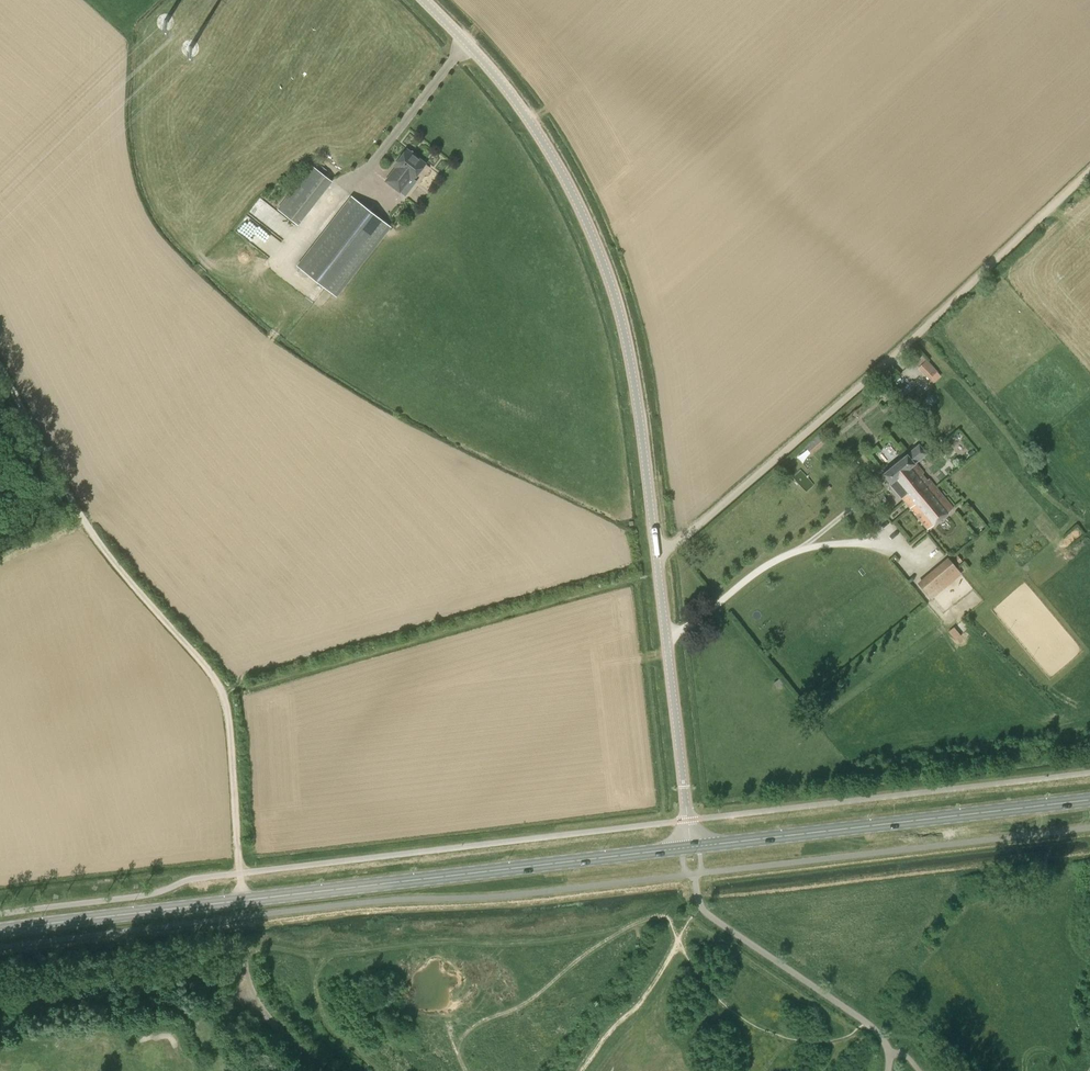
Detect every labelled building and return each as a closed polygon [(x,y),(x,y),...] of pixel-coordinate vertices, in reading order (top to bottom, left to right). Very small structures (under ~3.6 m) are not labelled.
[(395,165),(397,167),(386,181),(400,192),(411,178),(413,180),(425,164),(416,157),(416,154),(412,151),(409,151),(407,149),(395,165)] [(331,180),(313,166),(278,210),(296,224),(331,180)] [(390,226),(352,197),(298,266),(336,296),(390,226)] [(260,198),(250,213),(268,226),(270,224),(274,227),(281,216),(273,211),(275,208),(260,198)] [(922,371),(930,364),(926,360),(918,367),(922,371)] [(824,441),(819,435),(813,440),(819,447),(824,441)] [(889,483),(901,498),(902,497),(928,529),(953,508),(915,463),(927,453),(919,444),(883,473),(890,482),(889,483)] [(932,574),(919,584),(931,598),(961,573),(949,559),(943,565),(949,572),(938,581),(932,574)]
